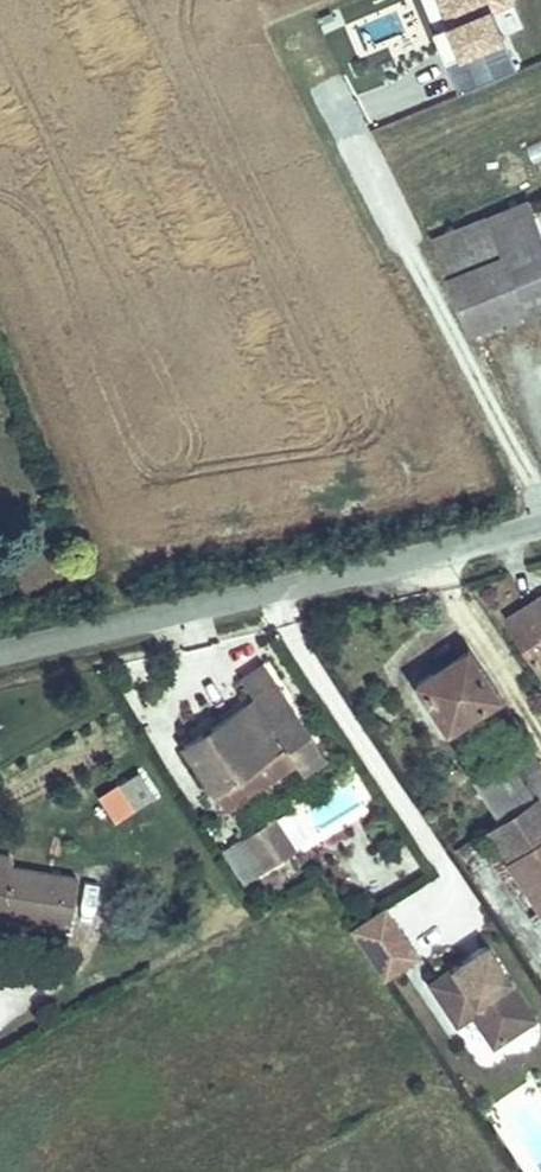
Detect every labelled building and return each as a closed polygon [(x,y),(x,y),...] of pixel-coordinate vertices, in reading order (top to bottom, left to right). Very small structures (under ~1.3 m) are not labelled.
[(519,75),(498,11),(513,6),(511,0),(434,0),(464,93),(519,75)] [(372,126),(458,96),(445,59),(359,90),(372,126)] [(529,200),(490,216),(490,217),(436,240),(473,331),(540,303),(540,230),(529,200)] [(510,619),(540,668),(540,598),(510,619)] [(464,651),(415,683),(446,729),(494,696),(464,651)] [(239,679),(249,694),(273,678),(263,663),(239,679)] [(253,700),(183,746),(224,808),(294,761),(295,762),(318,747),(273,678),(249,694),(253,700)] [(497,822),(534,797),(540,793),(540,770),(524,745),(470,781),(497,822)] [(318,747),(295,762),(300,770),(324,755),(318,747)] [(138,771),(118,784),(134,809),(154,797),(138,771)] [(118,784),(99,796),(115,821),(134,809),(118,784)] [(486,829),(507,860),(540,837),(540,808),(534,797),(497,822),(486,829)] [(293,851),(274,817),(226,845),(246,878),(293,851)] [(507,860),(540,911),(540,837),(507,860)] [(67,928),(76,878),(8,866),(10,857),(0,855),(0,916),(67,928)] [(349,930),(356,941),(381,979),(405,963),(396,950),(405,944),(382,908),(349,930)] [(405,944),(396,950),(405,963),(414,957),(405,944)] [(485,944),(428,983),(451,1018),(479,999),(483,1006),(478,1009),(500,1041),(535,1018),(485,944)] [(479,999),(451,1018),(456,1025),(471,1015),(493,1046),(500,1041),(478,1009),(483,1006),(479,999)]
